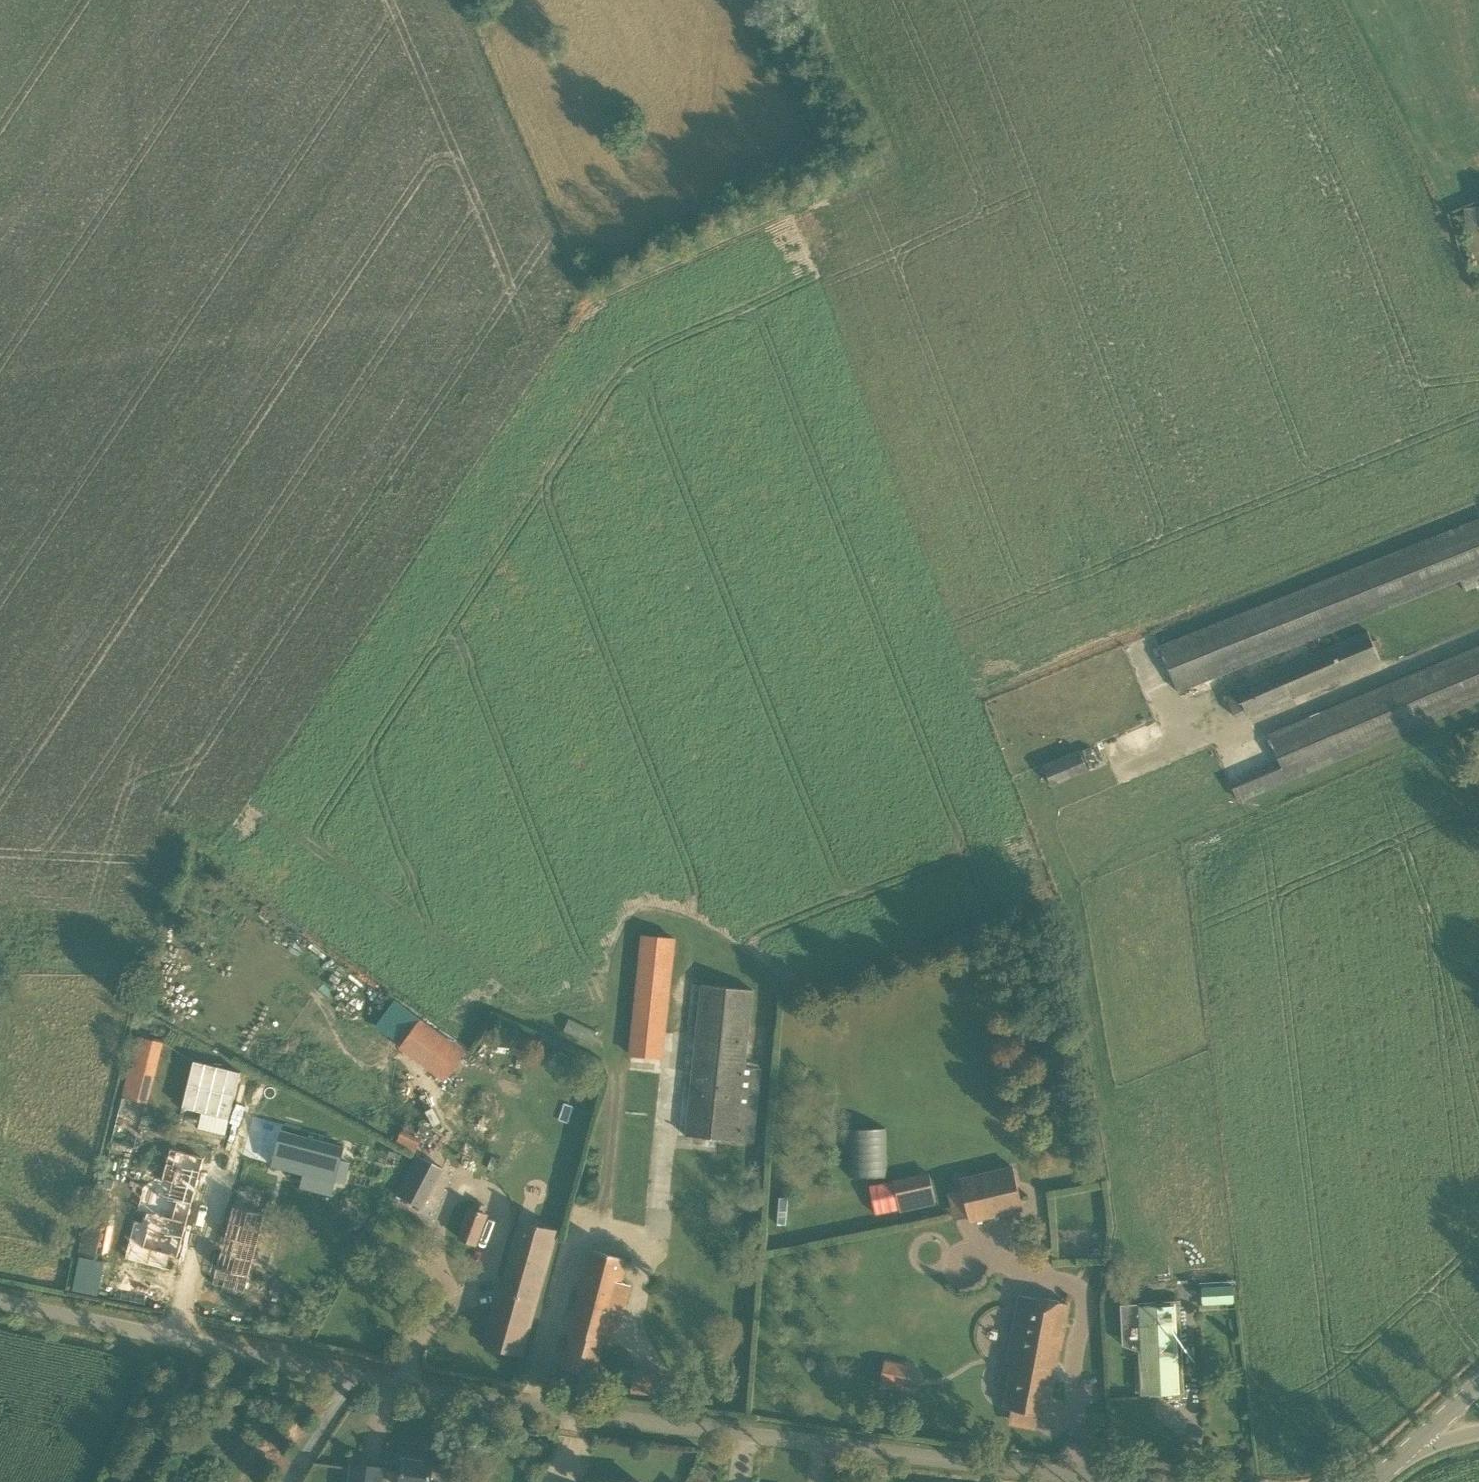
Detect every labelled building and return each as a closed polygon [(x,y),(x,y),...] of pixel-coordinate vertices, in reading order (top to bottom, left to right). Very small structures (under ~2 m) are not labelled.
[(1160,646),(1177,691),(1461,578),(1465,590),(1478,584),(1478,519),(1160,646)] [(1233,783),(1231,784),(1238,801),(1478,699),(1478,647),(1269,736),(1280,763),(1233,783)] [(1044,764),(1052,784),(1089,769),(1081,749),(1044,764)] [(1467,757),(1472,773),(1478,771),(1478,754),(1478,753),(1467,757)] [(670,1058),(677,934),(641,932),(634,1056),(670,1058)] [(686,1136),(737,1141),(754,1143),(762,1067),(745,1065),(753,990),(702,984),(686,1136)] [(399,1049),(445,1080),(465,1050),(420,1019),(399,1049)] [(135,1148),(162,1042),(139,1036),(112,1142),(135,1148)] [(194,1061),(183,1107),(202,1112),(229,1119),(241,1073),(194,1061)] [(395,1141),(416,1151),(422,1137),(401,1127),(395,1141)] [(285,1128),(275,1165),(336,1183),(347,1145),(285,1128)] [(128,1244),(124,1258),(141,1262),(163,1269),(167,1255),(176,1257),(178,1258),(181,1258),(206,1158),(171,1148),(163,1179),(158,1177),(144,1187),(138,1211),(147,1213),(145,1223),(134,1220),(128,1244)] [(420,1154),(418,1159),(398,1195),(421,1206),(442,1165),(420,1154)] [(960,1177),(963,1188),(969,1214),(971,1221),(1023,1209),(1013,1165),(960,1177)] [(929,1171),(893,1179),(900,1211),(936,1203),(929,1171)] [(302,1185),(293,1212),(353,1232),(362,1205),(302,1185)] [(94,1195),(78,1256),(80,1256),(95,1260),(109,1198),(94,1195)] [(470,1205),(458,1238),(475,1244),(487,1211),(484,1210),(487,1205),(476,1201),(474,1207),(470,1205)] [(235,1205),(213,1283),(244,1292),(253,1262),(266,1214),(235,1205)] [(486,1345),(522,1355),(557,1231),(523,1222),(500,1305),(496,1305),(485,1345),(486,1345)] [(586,1271),(560,1367),(594,1377),(602,1348),(611,1350),(616,1333),(623,1304),(629,1284),(621,1282),(628,1259),(591,1249),(585,1270),(586,1271)] [(80,1256),(73,1290),(98,1295),(101,1283),(93,1281),(95,1271),(103,1273),(105,1261),(95,1260),(80,1256)] [(1199,1285),(1201,1304),(1236,1301),(1234,1283),(1199,1285)] [(1025,1296),(1019,1295),(1018,1295),(1012,1327),(1020,1328),(1014,1366),(1006,1409),(1044,1416),(1048,1398),(1051,1399),(1054,1378),(1049,1378),(1051,1365),(1056,1366),(1059,1349),(1060,1349),(1068,1304),(1025,1296)] [(1138,1308),(1142,1393),(1179,1391),(1174,1306),(1138,1308)] [(906,1388),(910,1364),(885,1359),(880,1383),(906,1388)] [(665,1393),(666,1371),(636,1369),(635,1391),(665,1393)] [(433,1461),(403,1457),(401,1471),(384,1469),(384,1468),(352,1464),(350,1481),(430,1481),(433,1461)]
